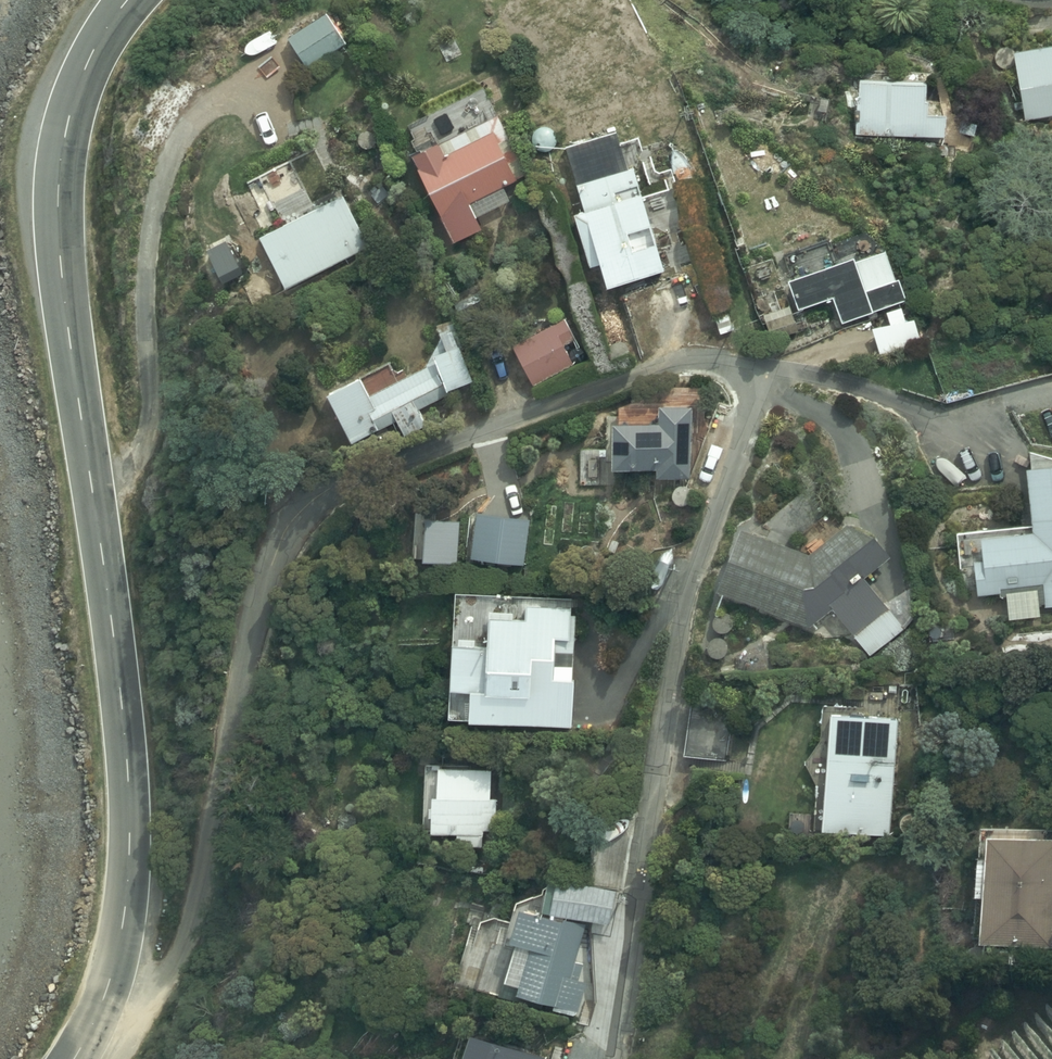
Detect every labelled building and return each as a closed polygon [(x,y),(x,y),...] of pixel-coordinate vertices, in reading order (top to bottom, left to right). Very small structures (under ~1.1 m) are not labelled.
[(330,8),(291,32),(311,63),(350,40),(330,8)] [(1014,51),(1027,123),(1051,118),(1051,44),(1014,51)] [(929,101),(927,101),(928,78),(860,76),(858,140),(945,143),(946,117),(929,116),(929,101)] [(414,131),(413,145),(455,234),(483,221),(477,209),(510,193),(504,180),(512,176),(516,167),(526,162),(497,105),(490,109),(481,90),(450,106),(446,99),(432,107),(432,112),(411,124),(414,131)] [(668,237),(656,240),(634,170),(630,171),(617,130),(565,147),(585,208),(574,212),(589,260),(599,257),(608,284),(665,266),(660,252),(672,248),(668,237)] [(285,217),(263,227),(280,265),(270,270),(275,281),(285,277),(287,282),(371,246),(346,188),(321,199),(315,186),(279,202),(285,217)] [(797,276),(782,282),(790,305),(765,314),(769,324),(774,322),(781,341),(804,332),(797,311),(841,295),(851,323),(915,300),(906,277),(903,278),(892,246),(888,248),(881,229),(837,245),(836,240),(790,257),(797,276)] [(354,362),(322,376),(346,431),(370,421),(371,425),(391,417),(399,435),(463,408),(452,383),(473,373),(446,310),(436,315),(447,339),(436,344),(440,354),(392,374),(385,358),(357,369),(354,362)] [(575,335),(565,313),(513,336),(533,379),(574,361),(564,339),(575,335)] [(915,320),(873,330),(881,361),(923,350),(915,320)] [(658,402),(603,402),(603,460),(656,460),(656,473),(691,473),(691,395),(658,395),(658,402)] [(1050,461),(1029,454),(1030,465),(1027,465),(1033,530),(956,537),(961,586),(975,585),(977,600),(999,598),(1000,602),(1006,601),(1008,624),(1041,621),(1040,610),(1044,610),(1044,613),(1051,613),(1051,461),(1050,461)] [(529,510),(480,502),(472,547),(522,555),(529,510)] [(803,546),(740,517),(715,580),(808,621),(832,603),(870,656),(917,622),(912,580),(886,599),(865,571),(892,550),(871,525),(847,516),(837,523),(829,513),(804,531),(810,540),(803,546)] [(577,589),(457,580),(447,703),(566,713),(571,649),(574,649),(575,642),(572,642),(573,629),(576,630),(578,605),(576,605),(577,589)] [(899,709),(830,704),(820,822),(889,828),(899,709)] [(689,705),(683,750),(723,755),(725,736),(729,737),(731,726),(727,726),(729,710),(689,705)] [(438,758),(425,758),(425,829),(458,829),(458,840),(487,840),(487,828),(497,828),(497,791),(491,791),(492,756),(438,756),(438,758)] [(986,837),(984,862),(980,862),(977,900),(987,901),(982,953),(1051,960),(1051,843),(986,837)] [(617,882),(549,860),(538,894),(606,915),(617,882)] [(588,912),(520,891),(510,922),(518,925),(509,955),(523,959),(516,979),(576,998),(584,975),(578,973),(583,958),(575,955),(588,912)] [(539,1039),(475,1014),(458,1058),(531,1058),(539,1039)]
